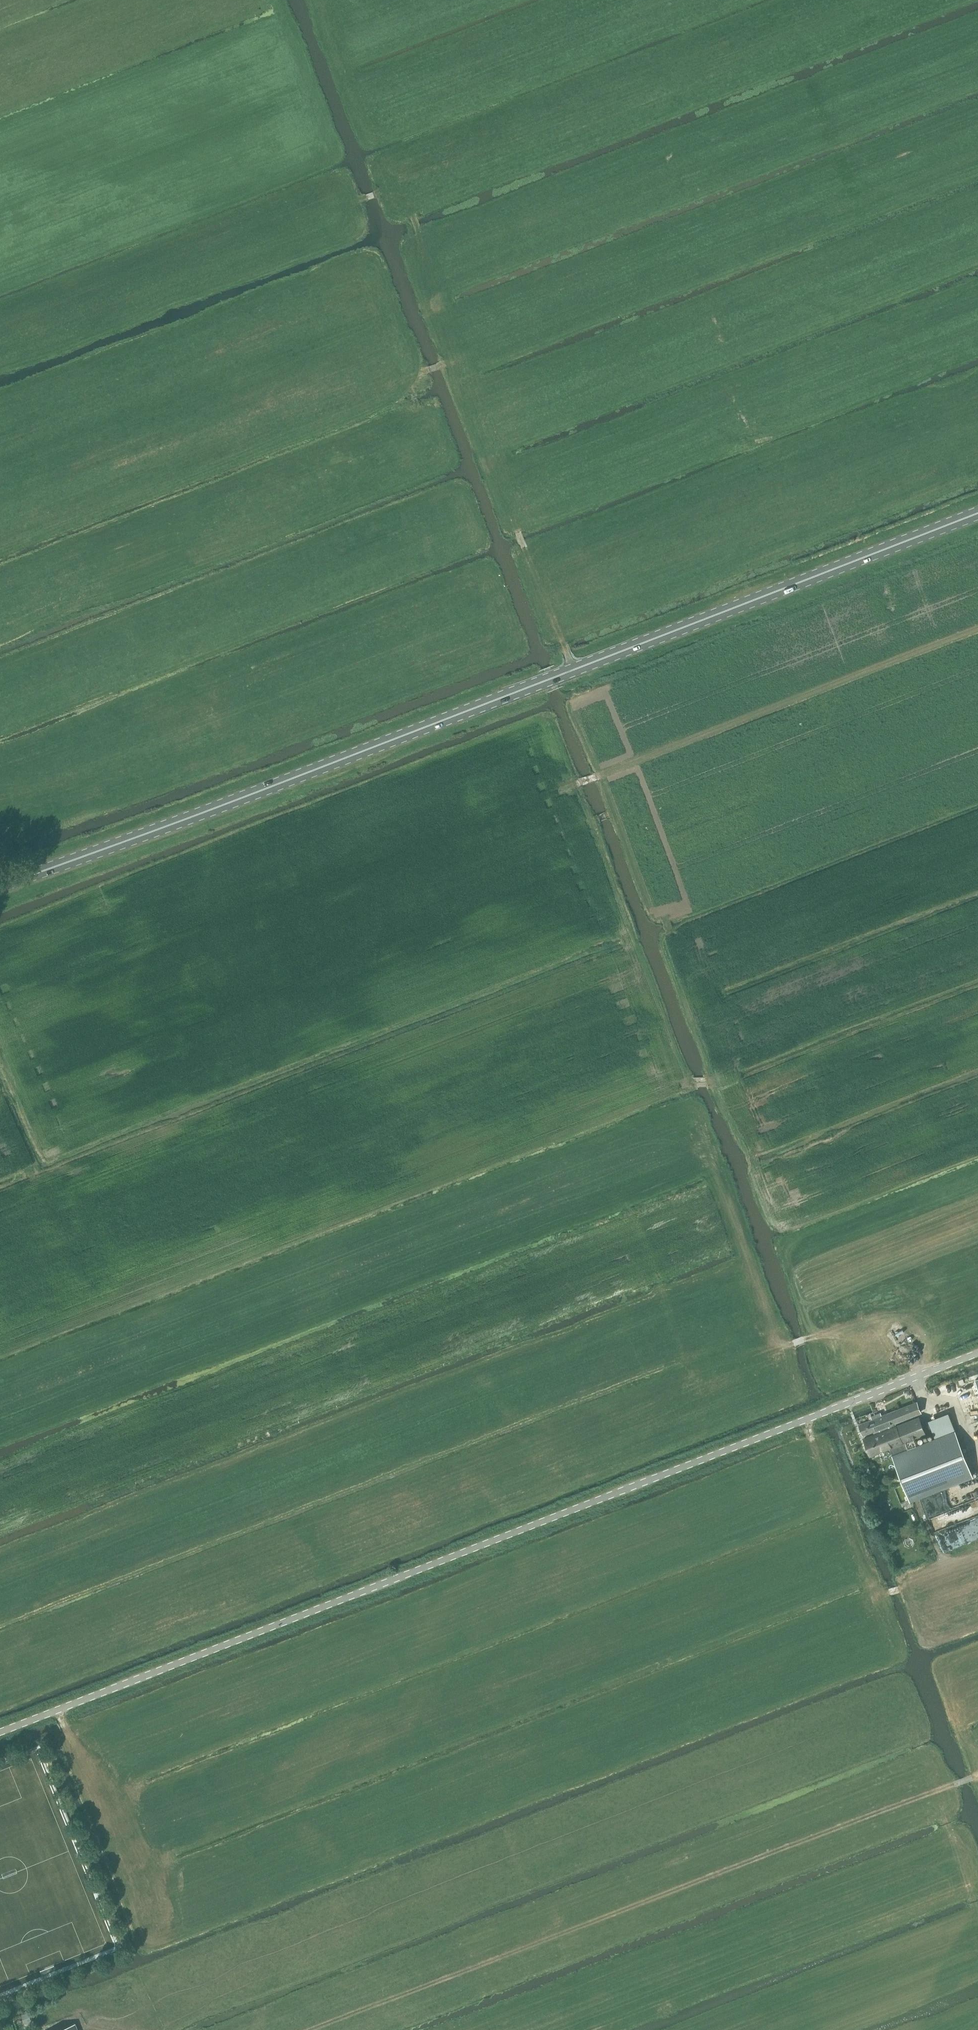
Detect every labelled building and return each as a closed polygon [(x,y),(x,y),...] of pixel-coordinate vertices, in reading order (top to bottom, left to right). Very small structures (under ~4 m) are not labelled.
[(956,1432),(915,1448),(912,1440),(924,1435),(917,1418),(905,1422),(903,1419),(919,1413),(916,1403),(860,1425),(863,1434),(875,1430),(876,1434),(865,1438),(871,1455),(890,1448),(894,1456),(893,1457),(910,1500),(973,1476),(956,1432)] [(883,1506),(875,1509),(878,1515),(886,1512),(883,1506)] [(28,2012),(22,2014),(25,2023),(31,2020),(28,2012)]
